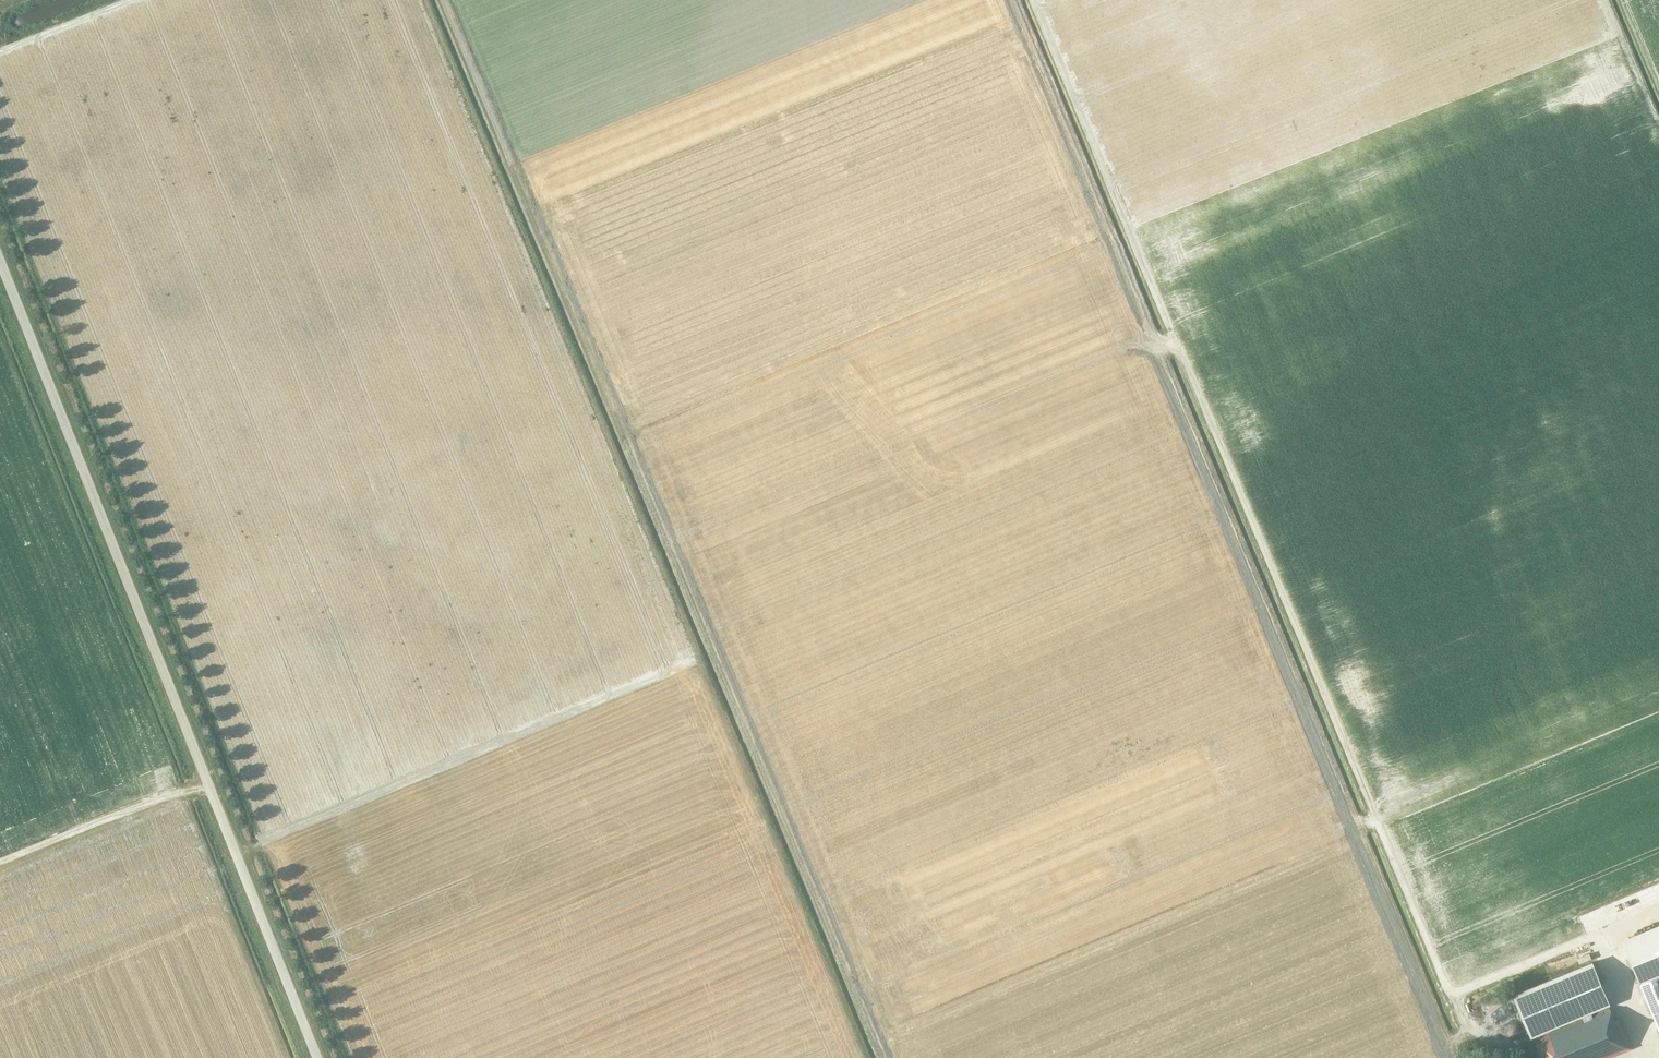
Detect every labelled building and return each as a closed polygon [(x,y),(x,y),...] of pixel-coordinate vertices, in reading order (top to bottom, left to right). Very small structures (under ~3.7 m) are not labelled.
[(1658,1030),(1658,932),(1624,946),(1658,1030)] [(1571,960),(1585,956),(1583,951),(1570,955),(1571,960)] [(1590,1013),(1609,1004),(1591,962),(1514,995),(1532,1037),(1580,1017),(1581,1019),(1535,1039),(1539,1050),(1537,1051),(1540,1057),(1608,1057),(1632,1048),(1618,1018),(1613,1020),(1608,1008),(1591,1015),(1590,1013)]
